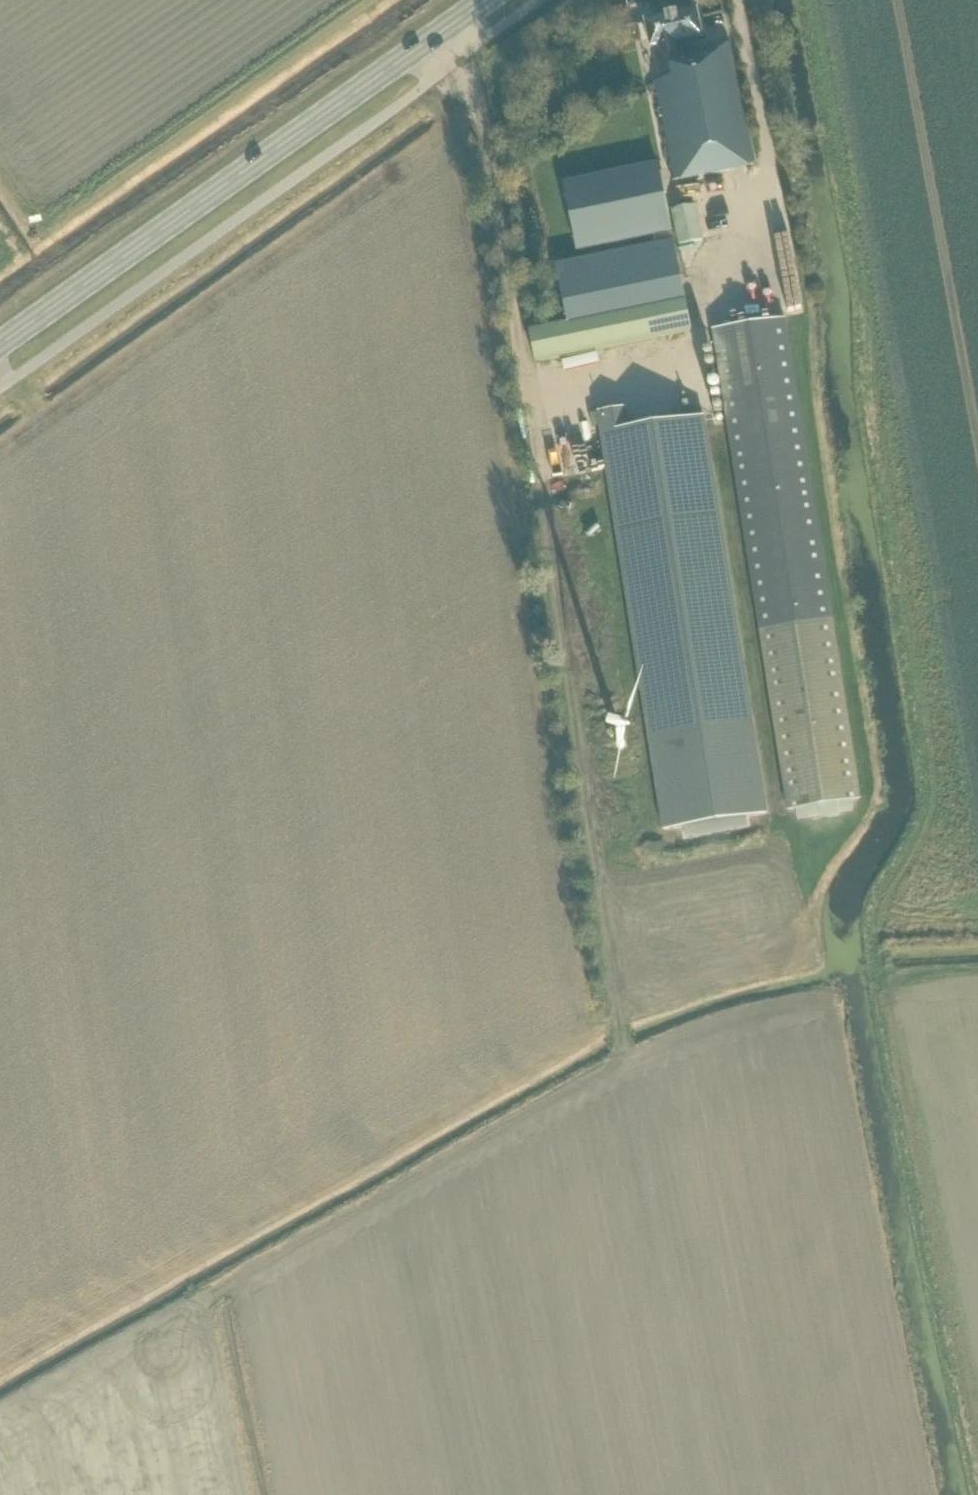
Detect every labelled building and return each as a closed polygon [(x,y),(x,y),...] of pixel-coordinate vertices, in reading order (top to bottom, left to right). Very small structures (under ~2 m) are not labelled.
[(701,39),(696,11),(675,15),(675,14),(664,16),(664,18),(644,22),(650,49),(652,49),(660,82),(652,84),(674,182),(754,166),(728,45),(686,54),(683,43),(701,39)] [(671,233),(672,233),(657,164),(563,184),(577,253),(622,243),(650,237),(654,237),(655,246),(556,266),(567,325),(529,333),(535,365),(692,332),(685,301),(674,242),(673,242),(671,233)] [(679,246),(703,241),(695,205),(671,211),(679,246)] [(858,800),(831,622),(785,320),(757,325),(713,332),(759,633),(760,633),(788,811),(858,800)] [(599,413),(667,830),(767,814),(702,418),(627,430),(624,409),(599,413)]
